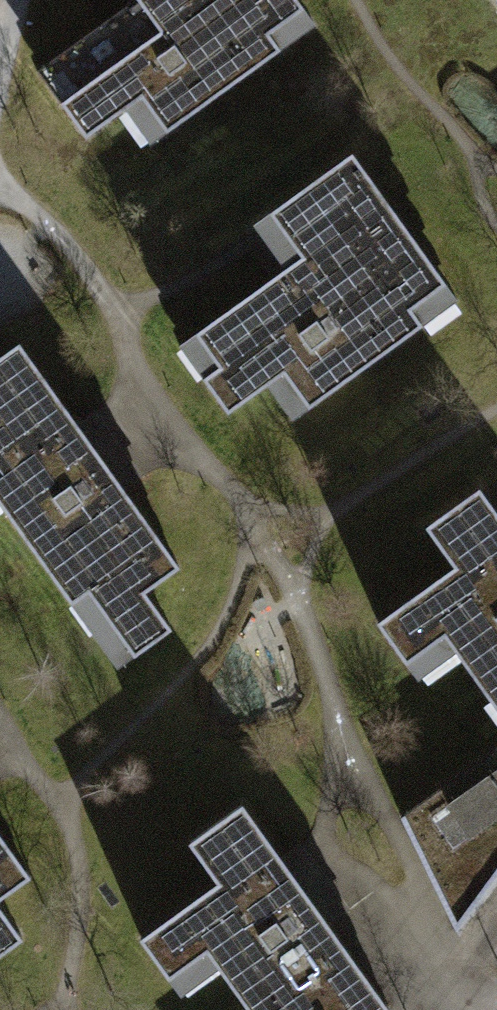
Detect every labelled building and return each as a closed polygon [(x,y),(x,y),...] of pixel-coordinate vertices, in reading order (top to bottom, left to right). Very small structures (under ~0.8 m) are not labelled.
[(68,146),(118,112),(142,146),(312,30),(291,0),(127,0),(18,74),(68,146)] [(496,21),(496,0),(482,0),(496,21)] [(157,330),(216,417),(261,386),(285,420),(447,310),(331,140),(227,211),(260,260),(157,330)] [(18,347),(0,360),(0,523),(100,669),(157,631),(135,600),(173,574),(121,498),(143,483),(91,408),(70,422),(18,347)] [(364,619),(395,664),(434,638),(496,730),(496,535),(469,493),(414,530),(440,567),(364,619)] [(403,831),(452,936),(496,875),(496,758),(403,831)] [(135,945),(176,1003),(215,977),(238,1009),(374,1009),(315,924),(343,904),(296,836),(268,855),(234,805),(182,841),(215,890),(135,945)] [(23,878),(0,847),(0,895),(23,878)] [(8,936),(0,925),(0,942),(8,936)]
